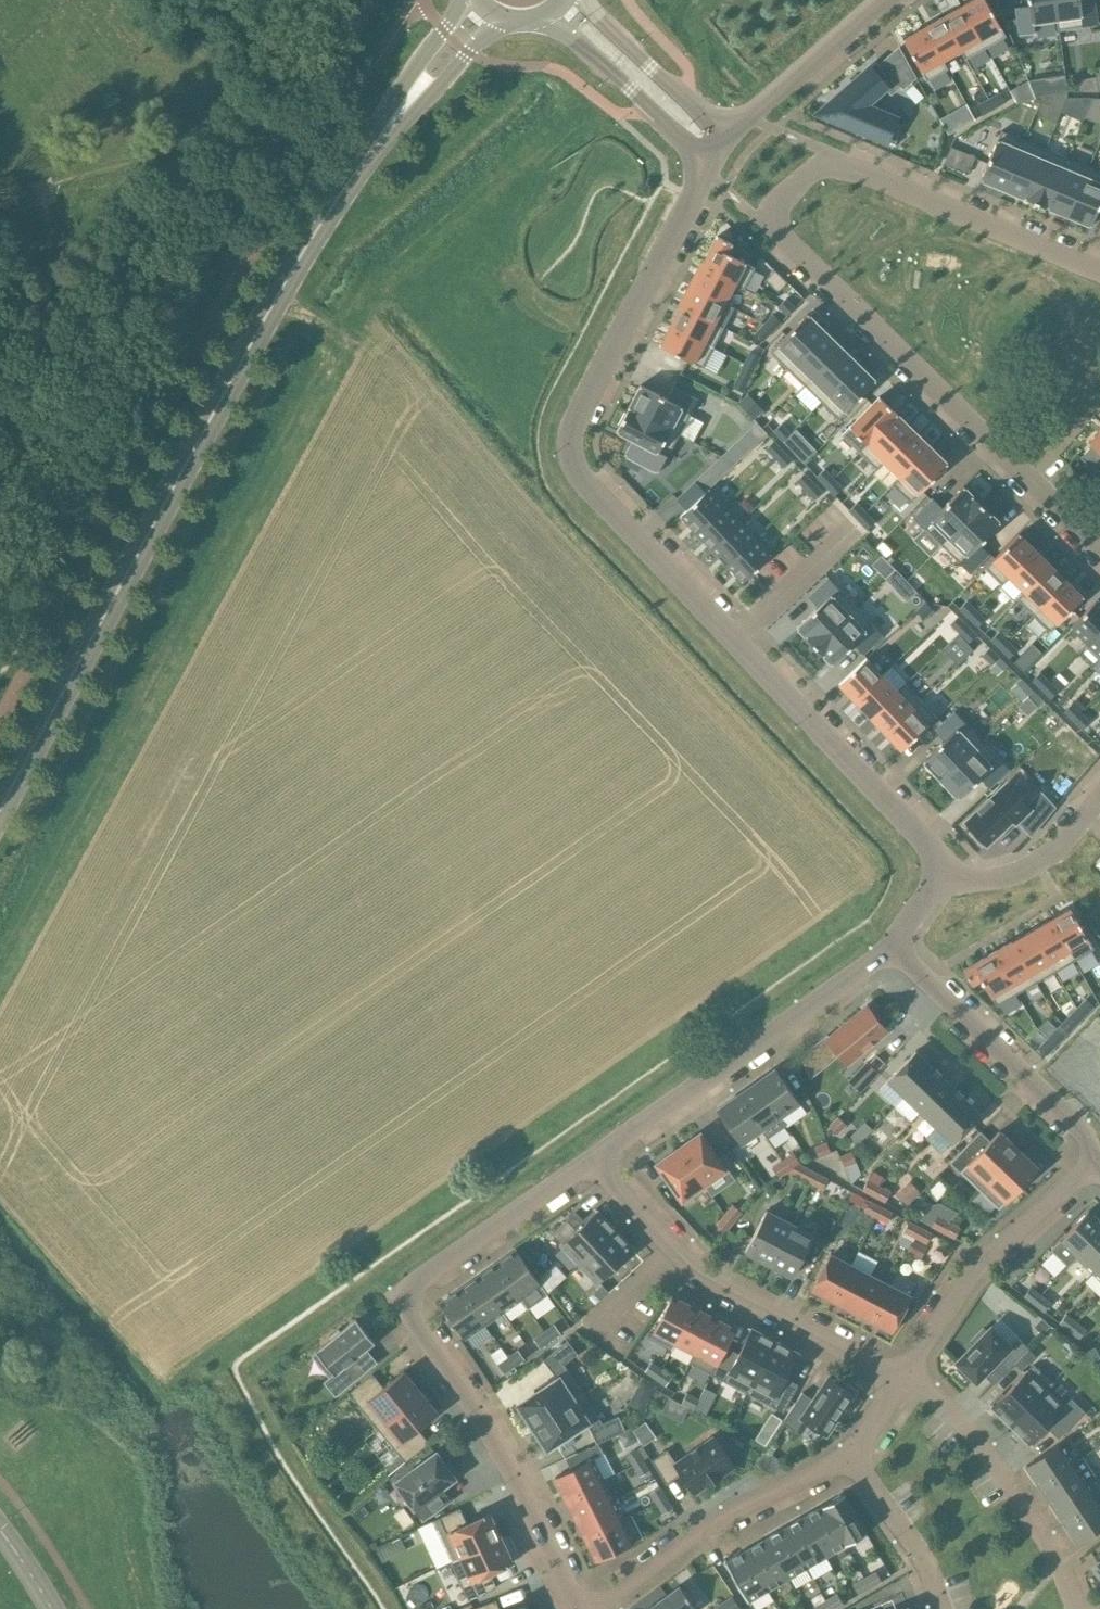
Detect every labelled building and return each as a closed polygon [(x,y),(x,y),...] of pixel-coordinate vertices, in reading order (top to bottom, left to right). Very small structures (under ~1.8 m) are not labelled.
[(963,6),(986,48),(1007,37),(996,17),(1003,13),(998,0),(973,0),(963,6)] [(1055,0),(1029,0),(1029,6),(1016,8),(1020,35),(1035,33),(1034,22),(1056,19),(1057,19),(1055,0)] [(1057,19),(1056,19),(1058,30),(1098,24),(1095,0),(1055,0),(1057,19)] [(986,48),(963,6),(943,17),(962,50),(961,50),(966,59),(986,48)] [(962,50),(943,17),(924,28),(943,61),(944,60),(961,50),(962,50)] [(943,61),(924,28),(905,38),(904,39),(927,81),(949,69),(944,60),(943,61)] [(831,114),(831,119),(843,124),(842,126),(855,132),(856,129),(874,137),(875,138),(875,137),(878,139),(879,140),(880,139),(883,140),(896,146),(900,124),(896,122),(898,117),(876,108),(877,108),(876,107),(875,108),(869,105),(868,105),(874,99),(874,100),(875,99),(877,96),(888,86),(885,83),(888,80),(877,60),(867,70),(866,69),(865,70),(866,71),(849,85),(848,84),(847,85),(848,86),(846,88),(845,88),(844,88),(844,89),(837,96),(836,95),(835,96),(836,97),(829,103),(830,113),(829,113),(830,114),(831,114)] [(910,66),(895,79),(904,89),(917,77),(910,66)] [(1013,98),(1065,90),(1063,74),(1011,82),(1013,98)] [(1001,92),(989,99),(995,108),(1006,102),(1001,92)] [(1057,100),(1047,96),(1042,108),(1052,112),(1057,100)] [(1080,97),(1067,97),(1067,108),(1080,108),(1080,97)] [(995,108),(989,99),(978,105),(983,115),(995,108)] [(960,128),(955,118),(944,125),(949,134),(960,128)] [(1004,189),(1025,140),(1002,130),(981,180),(983,181),(983,180),(1004,189)] [(1046,149),(1025,140),(1004,189),(1026,198),(1046,149)] [(950,146),(944,161),(966,169),(972,154),(950,146)] [(1068,158),(1046,149),(1026,198),(1039,203),(1038,205),(1045,207),(1046,206),(1047,207),(1068,158)] [(1090,167),(1068,158),(1047,207),(1069,216),(1090,167)] [(1090,167),(1069,216),(1090,225),(1091,226),(1099,205),(1099,171),(1090,167)] [(717,236),(702,265),(736,283),(735,284),(744,289),(756,268),(746,263),(751,253),(733,244),(717,236)] [(702,265),(692,285),(725,303),(726,302),(735,284),(736,283),(702,265)] [(692,285),(681,305),(715,322),(725,326),(735,307),(726,302),(725,303),(692,285)] [(788,315),(796,307),(787,298),(779,306),(788,315)] [(681,305),(671,324),(714,347),(725,326),(715,322),(681,305)] [(788,369),(826,331),(808,313),(771,352),(788,369)] [(774,314),(765,324),(774,333),(783,324),(774,314)] [(671,324),(660,345),(703,367),(714,347),(671,324)] [(774,333),(765,324),(755,333),(765,342),(774,333)] [(843,347),(826,331),(788,369),(805,385),(843,347)] [(859,363),(843,347),(805,385),(822,402),(859,363)] [(751,351),(745,363),(757,369),(763,357),(751,351)] [(757,369),(745,363),(739,375),(751,381),(757,369)] [(877,380),(859,363),(822,402),(839,419),(877,380)] [(641,385),(629,408),(680,434),(698,399),(674,386),(667,399),(641,385)] [(746,411),(756,401),(748,393),(739,403),(746,411)] [(860,451),(897,413),(879,396),(842,434),(860,451)] [(764,410),(756,401),(746,411),(754,419),(764,410)] [(680,434),(629,408),(627,412),(626,412),(619,425),(620,425),(617,431),(633,440),(625,455),(658,473),(667,457),(668,457),(680,434)] [(914,430),(897,413),(860,451),(878,469),(885,461),(884,460),(914,430)] [(782,423),(774,431),(783,440),(791,433),(782,423)] [(791,433),(783,440),(792,450),(804,462),(817,450),(796,428),(791,433)] [(930,446),(914,430),(884,460),(885,461),(900,476),(900,477),(930,446)] [(1089,441),(1093,444),(1081,457),(1096,471),(1099,467),(1099,430),(1089,441)] [(774,459),(784,450),(774,441),(765,450),(774,459)] [(900,477),(900,476),(892,483),(911,501),(948,463),(930,446),(900,477)] [(793,460),(784,450),(774,459),(783,469),(793,460)] [(826,486),(834,478),(825,469),(817,476),(826,486)] [(805,492),(814,482),(805,473),(796,482),(805,492)] [(843,488),(834,478),(826,486),(835,495),(843,488)] [(687,509),(706,492),(696,481),(677,499),(687,509)] [(823,492),(814,482),(805,492),(814,501),(823,492)] [(942,545),(983,504),(964,486),(943,507),(934,498),(914,518),(942,545)] [(695,534),(724,506),(708,490),(706,492),(687,509),(679,517),(695,534)] [(858,520),(866,512),(857,503),(849,510),(858,520)] [(1001,522),(983,504),(942,545),(970,573),(990,553),(980,543),(1001,522)] [(740,523),(724,506),(695,534),(711,550),(740,523)] [(875,522),(866,512),(858,520),(867,529),(875,522)] [(755,539),(740,523),(711,550),(726,566),(755,539)] [(1009,576),(1036,549),(1020,533),(986,568),(1003,585),(1010,577),(1009,576)] [(755,539),(726,566),(742,583),(771,556),(755,539)] [(1052,565),(1036,549),(1009,576),(1010,577),(1024,591),(1025,592),(1052,565)] [(1068,580),(1052,565),(1025,592),(1024,591),(1017,599),(1034,615),(1068,580)] [(815,646),(856,606),(829,577),(809,596),(819,606),(797,627),(815,646)] [(1084,596),(1068,580),(1034,615),(1050,631),(1084,596)] [(1099,630),(1099,600),(1099,598),(1071,627),(1087,643),(1099,630)] [(969,618),(977,610),(968,600),(960,608),(969,618)] [(917,611),(924,619),(934,610),(926,602),(917,611)] [(884,635),(856,606),(815,646),(832,664),(854,644),(863,654),(884,635)] [(986,619),(977,610),(969,618),(979,627),(986,619)] [(960,633),(968,625),(958,616),(951,624),(960,633)] [(977,634),(968,625),(960,633),(969,642),(977,634)] [(1087,643),(1099,656),(1099,630),(1087,643)] [(1001,649),(1008,641),(999,631),(991,639),(1001,649)] [(472,634),(468,642),(479,648),(483,640),(472,634)] [(958,635),(945,647),(959,663),(973,650),(958,635)] [(1018,650),(1008,641),(1001,649),(1010,658),(1018,650)] [(468,642),(463,650),(474,656),(479,648),(468,642)] [(992,664),(1000,656),(990,647),(982,655),(992,664)] [(463,650),(459,658),(468,663),(470,664),(474,656),(463,650)] [(459,658),(455,666),(466,672),(470,664),(468,663),(459,658)] [(855,700),(883,675),(867,658),(839,684),(855,700)] [(455,666),(451,674),(462,680),(466,672),(455,666)] [(1042,689),(1050,681),(1040,672),(1033,680),(1042,689)] [(451,674),(447,681),(458,687),(462,680),(451,674)] [(897,690),(883,675),(855,700),(871,717),(898,691),(897,690)] [(1059,691),(1050,681),(1042,689),(1051,698),(1059,691)] [(905,683),(897,690),(898,691),(871,717),(886,733),(921,700),(905,683)] [(1037,706),(1028,697),(1019,705),(1028,715),(1037,706)] [(937,716),(921,700),(886,733),(895,743),(894,744),(900,749),(901,748),(902,749),(937,716)] [(1074,720),(1081,712),(1072,703),(1064,711),(1074,720)] [(941,779),(983,740),(955,711),(935,730),(945,740),(923,761),(941,779)] [(1091,722),(1081,712),(1074,720),(1083,729),(1091,722)] [(328,726),(311,738),(319,749),(335,737),(328,726)] [(1010,768),(983,740),(941,779),(959,798),(980,778),(990,788),(1010,768)] [(301,778),(284,790),(291,801),(308,789),(301,778)] [(1027,805),(1007,783),(966,822),(987,844),(1013,819),(1016,822),(1018,821),(1031,835),(1055,807),(1041,792),(1027,805)] [(246,882),(229,893),(236,904),(253,892),(246,882)] [(1071,907),(1050,919),(1075,960),(1095,949),(1071,907)] [(1075,960),(1050,919),(1031,930),(1056,972),(1075,960)] [(488,929),(478,947),(490,953),(499,935),(488,929)] [(1056,972),(1031,930),(1012,941),(1036,983),(1056,972)] [(218,933),(201,945),(209,956),(226,944),(218,933)] [(1036,983),(1012,941),(993,952),(1017,994),(1036,983)] [(1017,994),(993,952),(964,969),(972,984),(981,979),(997,1006),(1017,994)] [(440,962),(430,981),(442,987),(451,968),(440,962)] [(165,987),(152,996),(157,1003),(170,994),(165,987)] [(170,994),(157,1003),(162,1010),(175,1001),(172,998),(170,994)] [(1086,999),(1077,1008),(1085,1016),(1094,1006),(1086,999)] [(175,1001),(162,1010),(167,1017),(179,1008),(175,1001)] [(848,1062),(886,1030),(867,1007),(830,1038),(827,1034),(813,1046),(827,1063),(840,1052),(848,1062)] [(179,1008),(167,1017),(172,1023),(184,1015),(180,1009),(179,1008)] [(1085,1016),(1077,1008),(1068,1018),(1076,1025),(1085,1016)] [(184,1015),(172,1023),(176,1030),(189,1021),(184,1015)] [(189,1021),(176,1030),(181,1037),(194,1028),(189,1021)] [(1058,1028),(1049,1038),(1057,1045),(1066,1036),(1058,1028)] [(1057,1045),(1049,1038),(1039,1047),(1047,1055),(1057,1045)] [(889,1081),(879,1091),(895,1106),(905,1096),(933,1067),(916,1051),(888,1080),(889,1081)] [(879,1072),(868,1062),(849,1081),(860,1092),(879,1072)] [(905,1096),(895,1106),(911,1122),(921,1112),(949,1082),(933,1067),(905,1096)] [(776,1069),(756,1083),(779,1116),(800,1102),(776,1069)] [(949,1082),(921,1112),(936,1127),(965,1098),(949,1082)] [(756,1083),(738,1096),(761,1129),(767,1137),(785,1125),(779,1116),(756,1083)] [(262,1089),(252,1107),(264,1114),(273,1095),(262,1089)] [(738,1096),(718,1110),(741,1143),(761,1129),(738,1096)] [(936,1127),(927,1137),(942,1152),(952,1142),(953,1143),(982,1114),(965,1098),(936,1127)] [(847,1124),(839,1117),(830,1126),(838,1134),(847,1124)] [(257,1119),(244,1128),(249,1134),(262,1126),(257,1119)] [(262,1126),(249,1134),(254,1141),(266,1132),(262,1126)] [(1000,1131),(990,1141),(981,1132),(951,1162),(980,1190),(1019,1150),(1000,1131)] [(266,1132),(254,1141),(259,1148),(271,1139),(266,1132)] [(701,1132),(679,1148),(705,1185),(727,1169),(701,1132)] [(271,1139),(259,1148),(263,1155),(276,1146),(271,1139)] [(831,1153),(827,1142),(815,1147),(819,1158),(831,1153)] [(276,1146),(263,1155),(268,1161),(281,1153),(276,1146)] [(705,1185),(679,1148),(656,1163),(682,1200),(705,1185)] [(1038,1169),(1019,1150),(980,1190),(999,1209),(1038,1169)] [(857,1162),(852,1152),(840,1157),(844,1167),(857,1162)] [(281,1153),(268,1161),(273,1168),(285,1160),(281,1153)] [(783,1161),(790,1169),(800,1162),(794,1153),(783,1161)] [(285,1160),(273,1168),(278,1175),(290,1166),(285,1160)] [(790,1169),(783,1161),(773,1168),(779,1177),(790,1169)] [(290,1166),(278,1175),(282,1182),(295,1173),(290,1166)] [(800,1177),(812,1183),(817,1173),(805,1167),(800,1177)] [(295,1173),(282,1182),(287,1189),(300,1180),(295,1173)] [(817,1173),(812,1183),(823,1189),(828,1179),(817,1173)] [(863,1190),(874,1196),(879,1186),(868,1180),(863,1190)] [(909,1181),(896,1195),(908,1206),(921,1192),(909,1181)] [(879,1186),(874,1196),(886,1202),(891,1192),(879,1186)] [(876,1217),(882,1207),(870,1201),(865,1211),(876,1217)] [(725,1215),(734,1222),(742,1212),(733,1205),(725,1215)] [(882,1207),(876,1217),(888,1223),(893,1213),(882,1207)] [(1052,1249),(1069,1266),(1078,1257),(1099,1234),(1099,1220),(1089,1210),(1061,1240),(1052,1249)] [(746,1251),(770,1263),(791,1223),(767,1211),(746,1251)] [(586,1222),(576,1212),(553,1234),(580,1263),(615,1231),(597,1212),(586,1222)] [(734,1222),(725,1215),(717,1225),(726,1232),(734,1222)] [(944,1232),(949,1222),(938,1216),(932,1226),(944,1232)] [(904,1231),(916,1237),(921,1227),(909,1222),(904,1231)] [(960,1228),(949,1222),(944,1232),(955,1238),(960,1228)] [(815,1236),(791,1223),(770,1263),(794,1276),(815,1236)] [(921,1227),(916,1237),(927,1243),(932,1233),(921,1227)] [(633,1250),(615,1231),(580,1263),(598,1282),(633,1250)] [(1078,1257),(1094,1272),(1099,1266),(1099,1234),(1078,1257)] [(927,1246),(914,1239),(908,1253),(920,1259),(927,1246)] [(533,1255),(526,1245),(518,1251),(525,1261),(533,1255)] [(517,1250),(498,1264),(522,1298),(529,1308),(548,1294),(547,1293),(539,1281),(517,1250)] [(833,1300),(852,1264),(831,1253),(812,1289),(833,1300)] [(498,1264),(479,1277),(503,1311),(522,1298),(498,1264)] [(871,1274),(852,1264),(833,1300),(852,1311),(871,1274)] [(872,1321),(891,1285),(871,1274),(852,1311),(872,1321)] [(546,1275),(539,1281),(547,1293),(554,1287),(546,1275)] [(479,1277),(461,1290),(484,1324),(503,1311),(479,1277)] [(609,1292),(603,1284),(594,1293),(600,1300),(609,1292)] [(891,1285),(872,1321),(893,1332),(912,1296),(891,1285)] [(1025,1296),(1035,1303),(1041,1295),(1031,1287),(1025,1296)] [(461,1290),(441,1304),(465,1338),(472,1348),(491,1334),(484,1324),(461,1290)] [(654,1332),(650,1339),(672,1350),(675,1343),(694,1307),(673,1295),(654,1332)] [(1052,1303),(1041,1295),(1035,1303),(1045,1311),(1052,1303)] [(694,1307),(675,1343),(694,1353),(696,1354),(715,1317),(694,1307)] [(1070,1331),(1076,1322),(1067,1314),(1060,1323),(1070,1331)] [(694,1353),(690,1362),(712,1374),(718,1363),(727,1347),(736,1328),(715,1317),(696,1354),(694,1353)] [(376,1342),(368,1333),(356,1318),(341,1331),(339,1329),(330,1336),(332,1339),(322,1346),(323,1347),(317,1352),(335,1373),(324,1382),(336,1396),(378,1362),(367,1349),(376,1342)] [(1076,1322),(1070,1331),(1080,1338),(1087,1330),(1076,1322)] [(555,1324),(545,1332),(551,1341),(561,1333),(555,1324)] [(961,1365),(957,1368),(970,1381),(974,1378),(977,1381),(997,1360),(1008,1370),(1016,1362),(1024,1354),(1029,1348),(1018,1337),(1010,1346),(991,1328),(987,1332),(984,1328),(971,1341),(974,1345),(958,1362),(961,1365)] [(718,1363),(712,1374),(721,1379),(725,1381),(748,1393),(775,1341),(752,1329),(740,1353),(727,1347),(718,1363)] [(551,1341),(545,1332),(534,1339),(540,1348),(551,1341)] [(534,1426),(584,1394),(564,1364),(578,1354),(568,1341),(544,1360),(553,1372),(558,1379),(519,1405),(534,1426)] [(775,1341),(748,1393),(771,1405),(784,1412),(798,1384),(786,1377),(798,1354),(775,1341)] [(1095,1347),(1086,1352),(1092,1362),(1099,1358),(1099,1355),(1095,1347)] [(1024,1354),(1016,1362),(1023,1369),(1036,1355),(1029,1348),(1024,1354)] [(508,1357),(515,1366),(525,1359),(519,1350),(508,1357)] [(504,1373),(515,1366),(508,1357),(498,1365),(504,1373)] [(646,1371),(656,1378),(662,1369),(652,1362),(646,1371)] [(1034,1364),(993,1406),(1012,1424),(1045,1390),(1046,1391),(1053,1383),(1034,1364)] [(662,1369),(656,1378),(666,1385),(673,1376),(662,1369)] [(377,1427),(421,1392),(404,1371),(384,1387),(373,1373),(349,1393),(377,1427)] [(786,1418),(781,1424),(794,1433),(799,1427),(805,1418),(826,1432),(844,1406),(848,1409),(860,1391),(838,1376),(835,1381),(830,1377),(815,1400),(803,1392),(786,1418)] [(699,1399),(694,1408),(706,1414),(717,1393),(705,1387),(699,1399)] [(1045,1390),(1012,1424),(1030,1442),(1047,1426),(1059,1438),(1085,1411),(1072,1398),(1063,1407),(1046,1391),(1045,1390)] [(438,1413),(421,1392),(377,1427),(405,1462),(429,1442),(419,1429),(438,1413)] [(687,1393),(682,1403),(694,1409),(694,1408),(699,1399),(687,1393)] [(584,1394),(534,1426),(548,1448),(587,1423),(591,1429),(598,1443),(626,1430),(619,1416),(603,1423),(584,1394)] [(640,1444),(654,1438),(646,1421),(632,1427),(640,1444)] [(771,1438),(760,1431),(755,1439),(766,1446),(771,1438)] [(735,1465),(715,1436),(677,1463),(667,1450),(652,1460),(667,1484),(681,1474),(694,1493),(707,1484),(708,1485),(722,1476),(721,1474),(735,1465)] [(1061,1442),(1027,1465),(1040,1486),(1075,1463),(1061,1442)] [(634,1465),(643,1459),(637,1449),(627,1454),(634,1465)] [(442,1489),(443,1490),(444,1488),(444,1487),(456,1478),(455,1476),(458,1473),(449,1461),(445,1463),(437,1451),(395,1482),(414,1509),(415,1508),(424,1520),(445,1504),(436,1493),(442,1489)] [(1075,1463),(1040,1486),(1053,1504),(1087,1481),(1096,1475),(1083,1457),(1075,1463)] [(555,1477),(566,1498),(603,1480),(593,1459),(555,1477)] [(650,1470),(643,1459),(634,1465),(641,1476),(650,1470)] [(613,1500),(603,1480),(566,1498),(576,1519),(613,1500)] [(1087,1481),(1053,1504),(1065,1522),(1099,1499),(1087,1481)] [(657,1503),(667,1497),(660,1486),(651,1492),(657,1503)] [(824,1506),(846,1545),(867,1533),(845,1494),(824,1506)] [(667,1497),(657,1503),(664,1514),(673,1508),(667,1497)] [(1065,1522),(1079,1543),(1099,1528),(1099,1501),(1099,1499),(1065,1522)] [(623,1519),(613,1500),(576,1519),(587,1539),(624,1521),(623,1519)] [(827,1556),(846,1545),(824,1506),(804,1517),(827,1556)] [(451,1560),(502,1537),(490,1513),(467,1524),(460,1508),(432,1521),(451,1560)] [(632,1515),(623,1519),(624,1521),(587,1539),(597,1560),(643,1537),(632,1515)] [(808,1567),(827,1556),(804,1517),(785,1528),(808,1567)] [(785,1528),(766,1539),(789,1578),(808,1567),(785,1528)] [(513,1562),(502,1537),(451,1560),(469,1600),(497,1587),(490,1573),(513,1562)] [(747,1550),(769,1589),(789,1578),(766,1539),(747,1550)] [(748,1601),(769,1589),(747,1550),(726,1562),(748,1601)] [(865,1578),(871,1587),(882,1581),(876,1571),(865,1578)] [(871,1587),(865,1578),(854,1584),(860,1594),(871,1587)] [(680,1585),(648,1608),(697,1608),(680,1585)] [(832,1608),(833,1608),(843,1603),(838,1594),(826,1600),(832,1608)] [(714,1608),(741,1608),(733,1596),(714,1608)] [(496,1600),(473,1608),(500,1608),(496,1600)] [(826,1600),(815,1606),(817,1608),(832,1608),(826,1600)]
